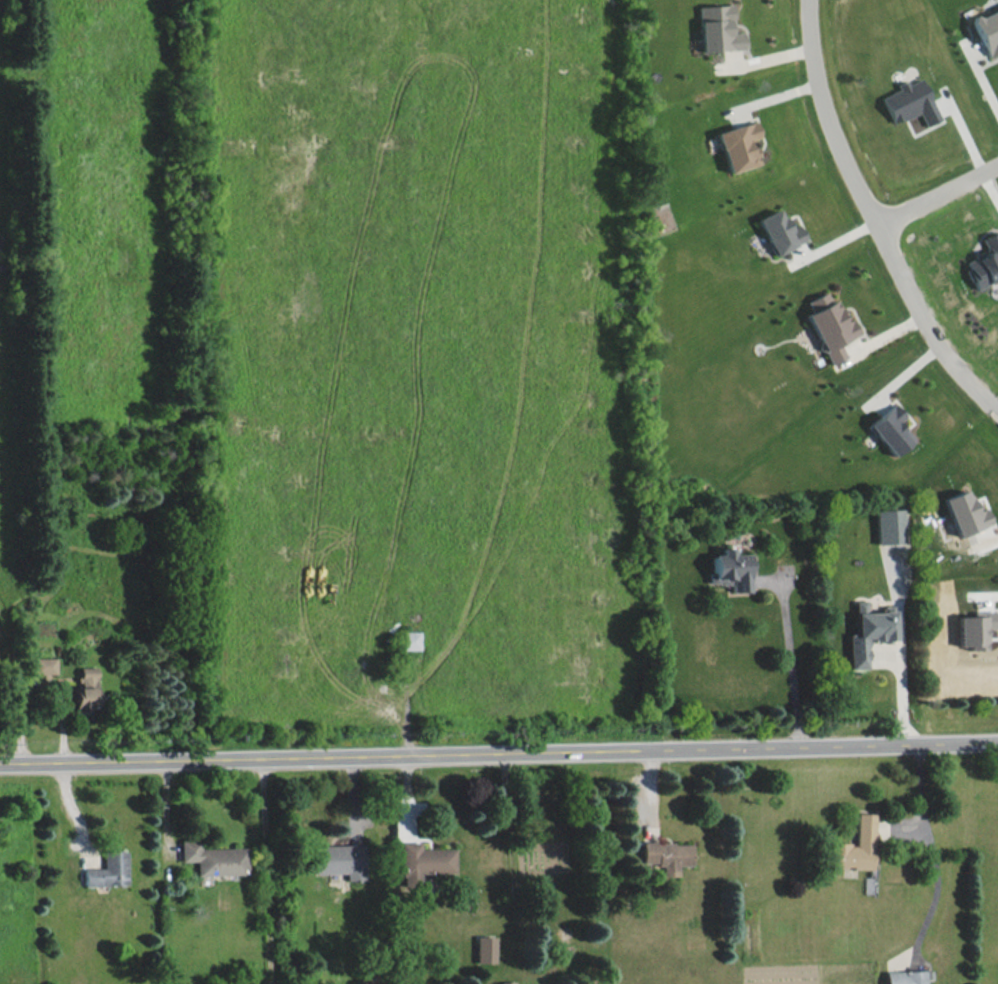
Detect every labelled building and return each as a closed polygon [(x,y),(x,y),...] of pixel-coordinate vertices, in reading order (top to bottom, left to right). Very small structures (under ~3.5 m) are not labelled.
[(697,5),(698,50),(741,49),(741,31),(732,32),(731,4),(697,5)] [(997,51),(997,7),(970,18),(985,56),(997,51)] [(880,96),(891,123),(918,112),(924,125),(938,119),(920,78),(906,83),(905,79),(895,84),(897,89),(880,96)] [(725,172),(755,164),(748,139),(758,137),(754,121),(714,131),(725,172)] [(805,239),(797,223),(788,228),(777,207),(755,219),(774,255),(805,239)] [(997,278),(997,236),(995,231),(980,238),(986,250),(962,261),(975,289),(997,278)] [(858,333),(851,318),(842,322),(828,291),(806,300),(811,311),(806,313),(828,364),(845,357),(839,342),(858,333)] [(899,421),(905,416),(895,403),(867,424),(891,456),(913,439),(899,421)] [(957,536),(991,523),(985,507),(974,511),(966,489),(942,498),(957,536)] [(901,509),(875,510),(877,543),(902,542),(901,509)] [(708,583),(730,583),(730,591),(748,591),(748,553),(731,553),(731,547),(719,547),(719,554),(711,554),(711,572),(708,572),(708,583)] [(848,669),(867,668),(866,641),(893,640),(893,610),(864,611),(864,600),(854,600),(855,633),(847,633),(848,669)] [(957,616),(957,646),(967,646),(968,650),(986,650),(985,628),(995,628),(994,610),(971,611),(971,615),(957,616)] [(420,649),(420,631),(401,631),(401,649),(420,649)] [(55,657),(32,657),(32,674),(55,673),(55,657)] [(73,687),(74,708),(96,708),(95,666),(78,666),(78,687),(73,687)] [(827,842),(827,867),(872,869),(873,813),(856,812),(855,843),(827,842)] [(180,861),(196,860),(196,875),(247,874),(246,847),(200,848),(200,840),(180,840),(180,861)] [(454,873),(454,848),(419,848),(419,841),(400,841),(401,884),(420,884),(419,874),(454,873)] [(642,864),(661,864),(661,876),(677,875),(677,865),(691,865),(690,842),(641,842),(642,864)] [(314,873),(345,873),(345,879),(362,879),(362,844),(314,844),(314,873)] [(127,884),(126,849),(103,850),(103,867),(83,868),(83,885),(127,884)] [(495,936),(476,935),(475,962),(494,962),(495,936)] [(886,971),(887,983),(926,983),(926,970),(886,971)]
